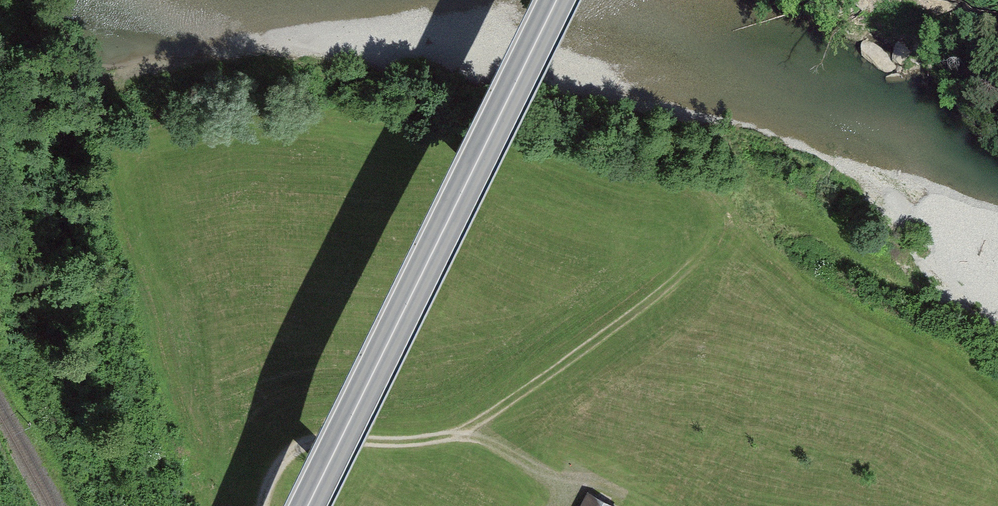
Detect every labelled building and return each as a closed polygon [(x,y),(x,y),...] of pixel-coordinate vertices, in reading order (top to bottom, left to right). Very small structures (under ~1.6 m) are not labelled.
[(586,489),(577,505),(617,505),(618,505),(586,489)]
